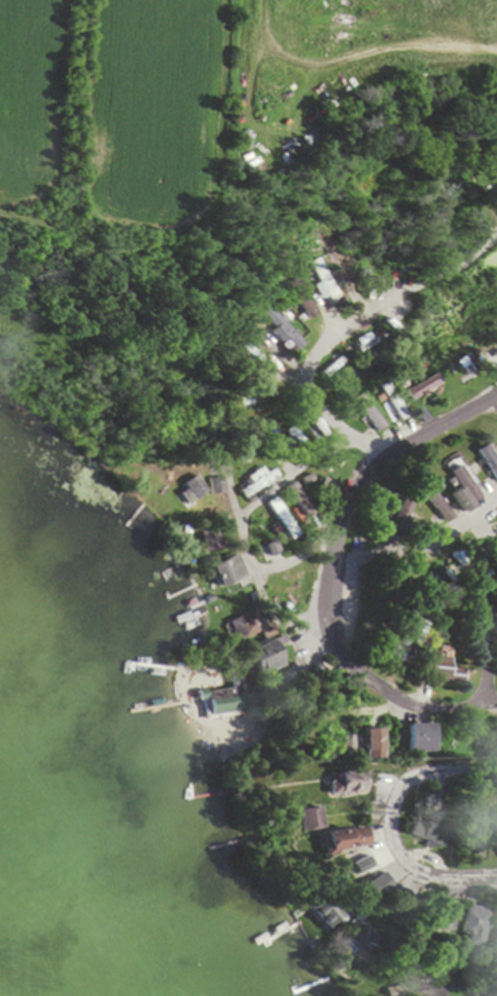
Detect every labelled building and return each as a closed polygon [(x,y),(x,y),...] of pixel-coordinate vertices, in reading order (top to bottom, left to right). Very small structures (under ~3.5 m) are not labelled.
[(316,268),(331,306),(340,302),(325,265),(316,268)] [(314,318),(300,279),(290,283),(305,321),(314,318)] [(304,342),(269,308),(257,319),(292,354),(304,342)] [(237,354),(262,373),(265,368),(274,375),(281,367),(247,341),(237,354)] [(459,366),(472,379),(481,370),(468,357),(459,366)] [(408,401),(440,387),(436,377),(404,391),(408,401)] [(396,422),(405,417),(390,392),(381,396),(396,422)] [(383,428),(360,395),(352,401),(375,434),(383,428)] [(481,447),(472,453),(493,485),(496,482),(496,471),(481,447)] [(444,496),(455,514),(476,500),(452,461),(442,467),(455,489),(444,496)] [(267,475),(259,468),(237,493),(248,503),(275,474),(271,471),(267,475)] [(314,493),(325,502),(336,487),(325,478),(314,493)] [(186,493),(199,502),(208,490),(195,480),(186,493)] [(417,493),(437,525),(446,520),(425,488),(417,493)] [(290,541),(299,535),(276,500),(267,506),(290,541)] [(204,554),(222,550),(217,524),(199,528),(204,554)] [(216,589),(245,580),(238,557),(209,565),(216,589)] [(264,627),(252,609),(227,626),(240,644),(264,627)] [(252,676),(280,669),(273,643),(246,651),(252,676)] [(423,682),(457,684),(458,670),(444,670),(445,658),(424,657),(423,682)] [(231,689),(201,693),(205,721),(251,714),(244,662),(227,665),(231,689)] [(423,754),(423,726),(397,726),(397,754),(423,754)] [(371,757),(371,732),(353,732),(353,757),(371,757)] [(340,739),(319,740),(320,756),(341,756),(340,739)] [(353,775),(325,775),(325,799),(353,799),(353,775)] [(484,839),(496,839),(496,800),(484,800),(484,839)] [(287,813),(290,835),(313,832),(310,810),(287,813)] [(432,827),(400,825),(399,845),(431,846),(432,827)] [(312,834),(314,855),(354,852),(353,831),(312,834)] [(344,914),(329,897),(310,912),(324,930),(344,914)] [(481,902),(477,918),(488,921),(481,953),(496,957),(496,924),(493,923),(496,905),(481,902)] [(418,932),(437,935),(442,913),(422,909),(418,932)] [(454,938),(452,949),(468,951),(474,912),(452,909),(447,937),(454,938)]
